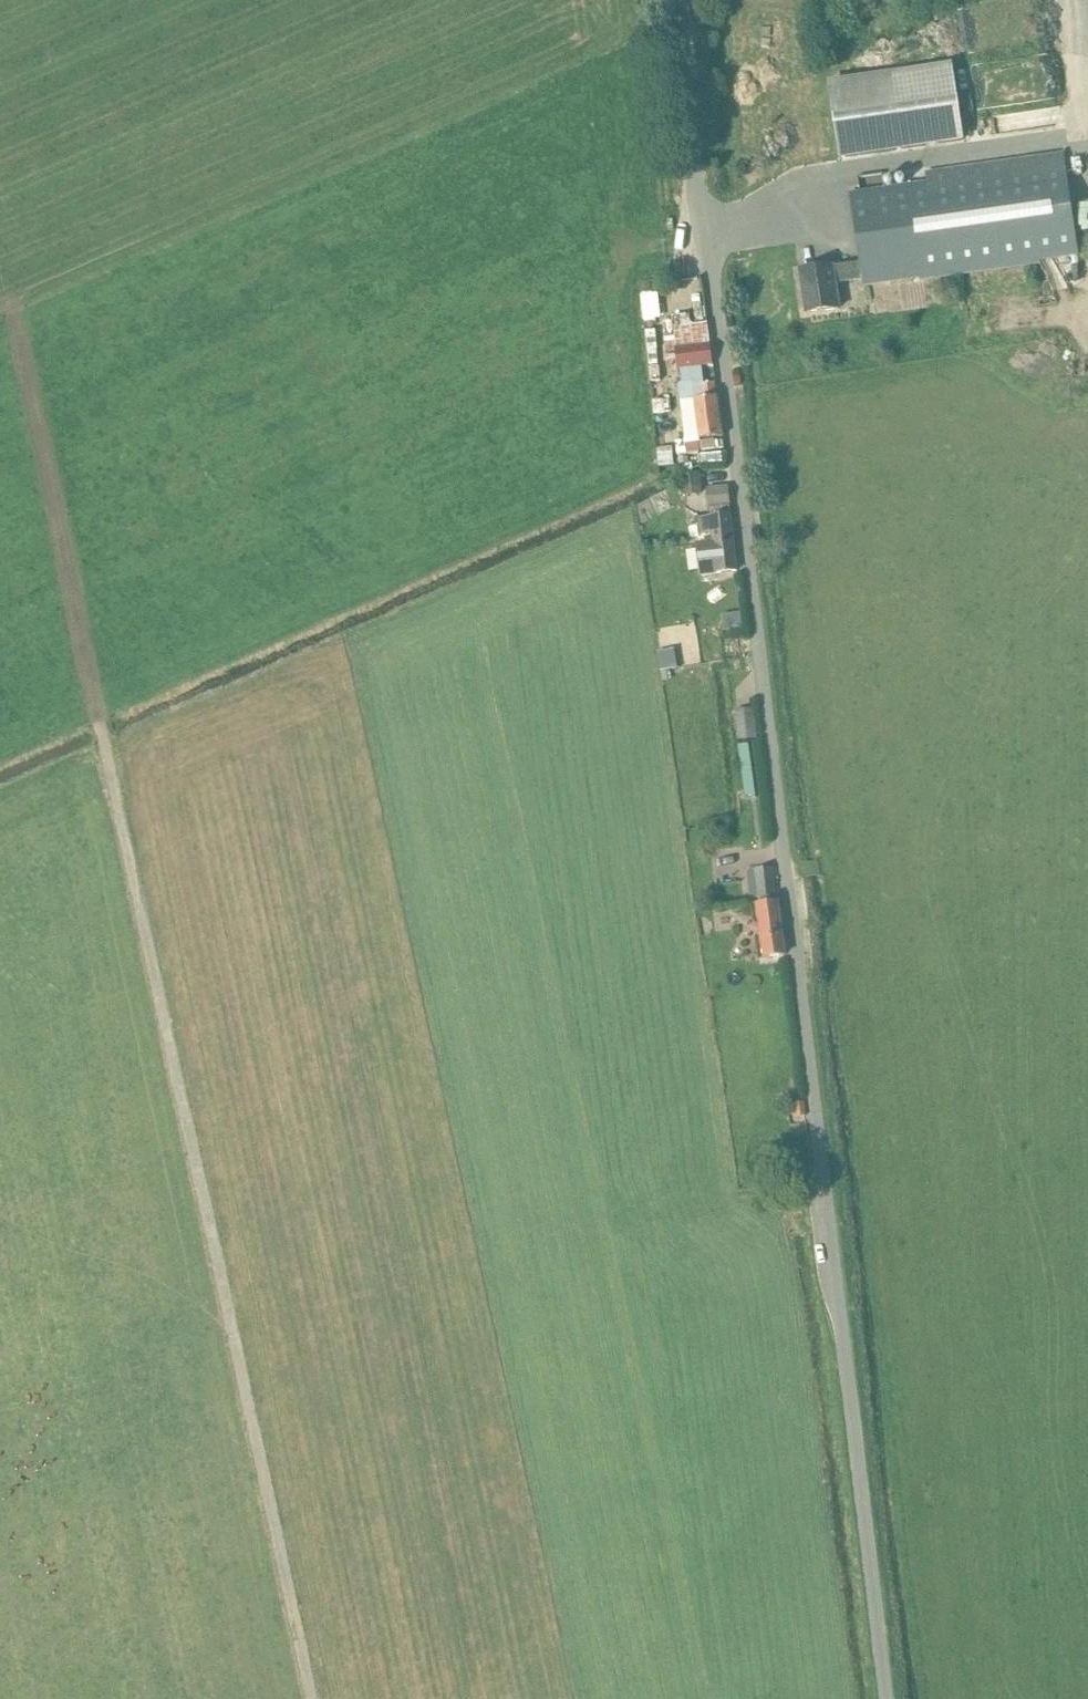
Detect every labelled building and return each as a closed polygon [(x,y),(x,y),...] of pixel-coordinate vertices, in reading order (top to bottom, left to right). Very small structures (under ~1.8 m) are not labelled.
[(952,62),(828,81),(840,161),(965,141),(952,62)] [(1065,163),(873,190),(851,193),(861,263),(833,267),(833,266),(800,271),(806,313),(839,308),(835,280),(862,276),(864,284),(1078,254),(1065,163)] [(709,344),(677,348),(679,368),(691,367),(700,439),(722,436),(717,396),(716,396),(714,382),(703,384),(700,366),(711,364),(709,344)] [(683,475),(685,490),(685,494),(702,492),(700,473),(683,475)] [(700,574),(737,570),(728,486),(706,489),(712,542),(696,544),(700,574)] [(741,611),(723,614),(725,627),(743,625),(741,611)] [(662,649),(662,668),(680,667),(680,649),(662,649)] [(753,709),(743,710),(735,711),(739,740),(757,738),(753,709)] [(746,795),(757,795),(755,744),(744,744),(746,795)] [(774,867),(746,870),(749,898),(759,897),(760,905),(758,905),(765,957),(785,954),(783,935),(782,928),(778,902),(777,895),(774,867)] [(797,1116),(806,1115),(804,1102),(795,1103),(797,1116)]
